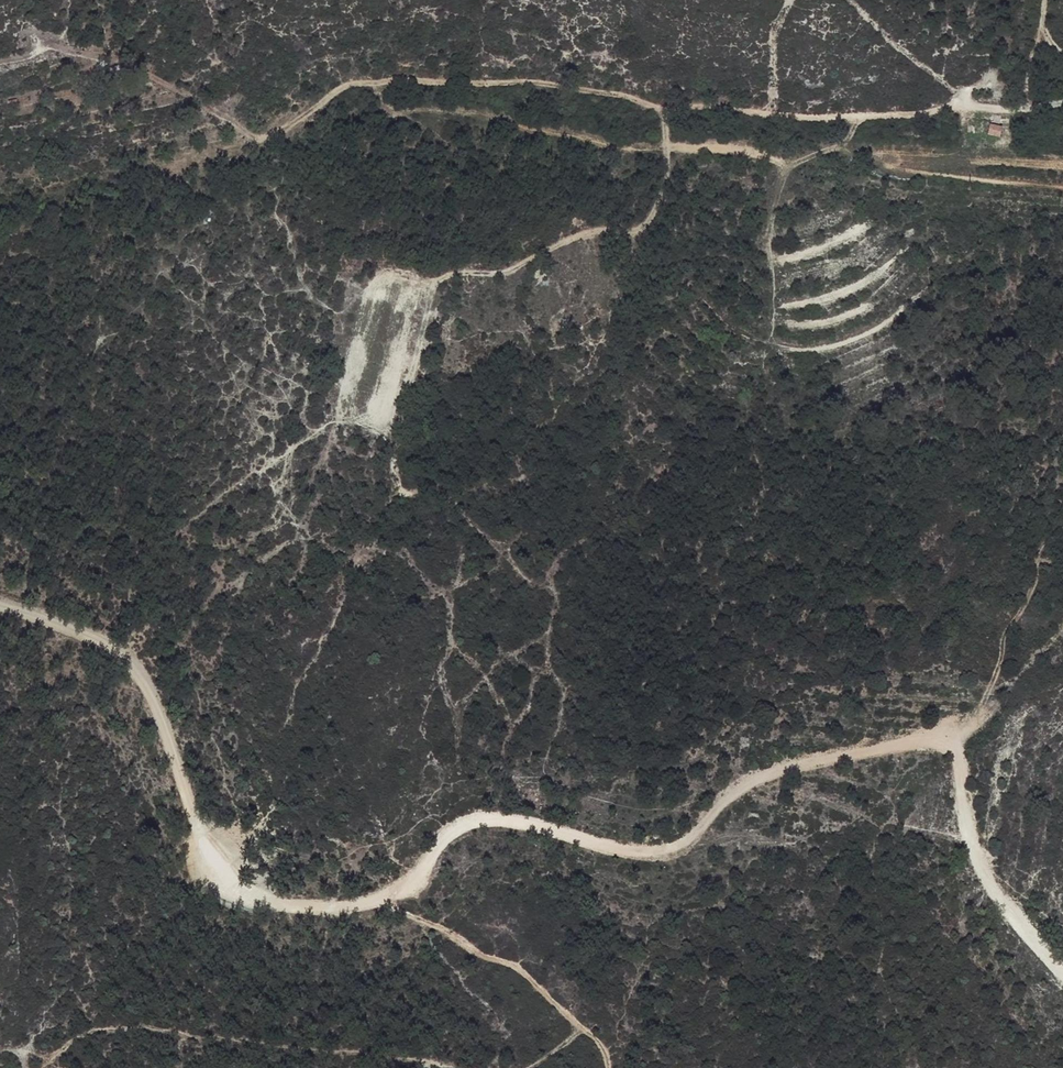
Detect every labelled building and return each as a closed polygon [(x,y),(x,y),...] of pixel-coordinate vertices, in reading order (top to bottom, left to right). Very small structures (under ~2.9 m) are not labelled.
[(1002,126),(988,124),(986,136),(1000,138),(1002,126)]
